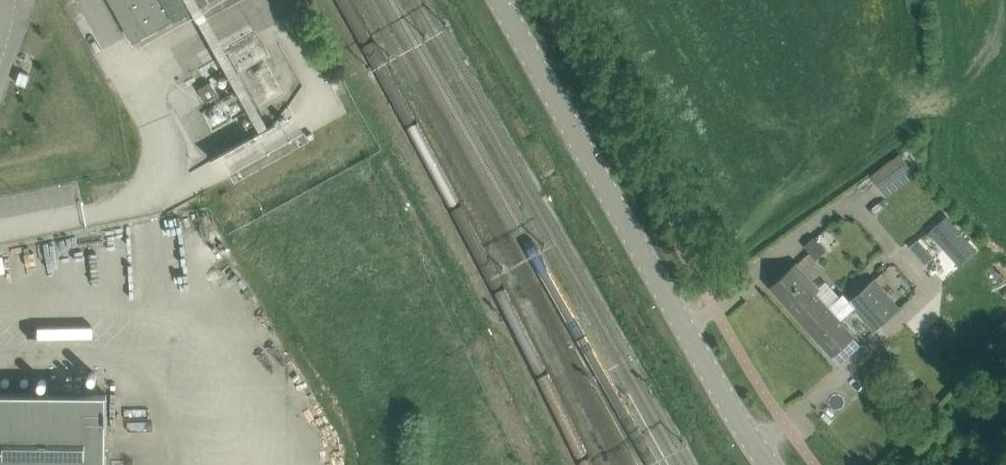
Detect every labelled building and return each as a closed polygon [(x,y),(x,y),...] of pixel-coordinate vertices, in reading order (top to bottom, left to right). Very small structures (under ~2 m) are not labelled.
[(159,27),(207,0),(127,0),(122,3),(142,37),(159,27)] [(900,156),(873,175),(887,195),(914,176),(900,156)] [(926,249),(917,256),(925,266),(934,258),(926,249)] [(796,264),(772,286),(841,363),(860,344),(839,321),(855,307),(875,329),(899,307),(874,279),(850,301),(844,294),(828,308),(813,292),(817,288),(796,264)] [(107,393),(0,392),(0,464),(106,464),(107,393)]
